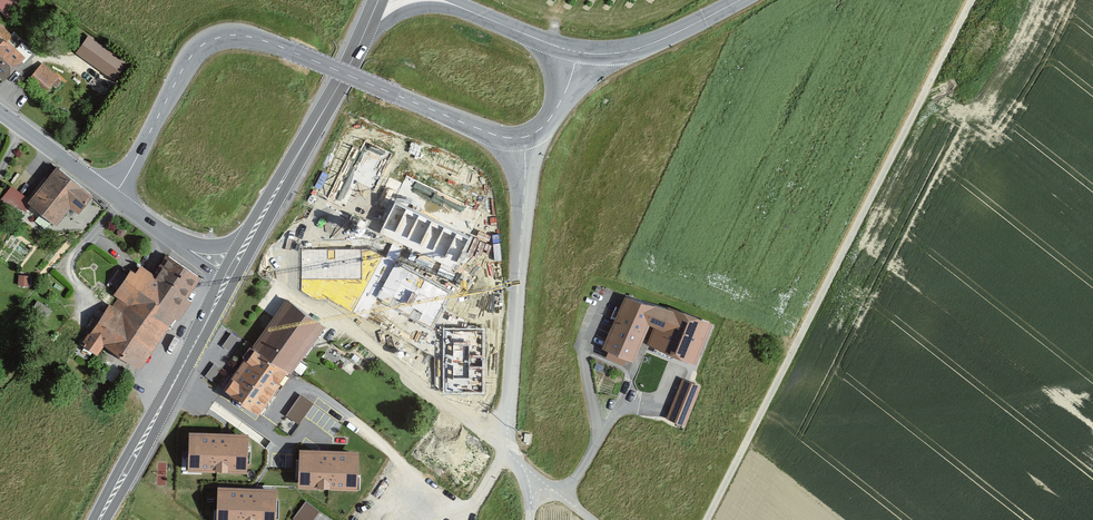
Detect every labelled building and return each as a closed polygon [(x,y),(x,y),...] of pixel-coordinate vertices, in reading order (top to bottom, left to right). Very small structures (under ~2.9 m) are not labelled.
[(10,20),(27,4),(24,0),(0,0),(0,9),(10,20)] [(5,42),(6,41),(12,35),(1,25),(0,26),(0,37),(5,42)] [(3,81),(24,58),(6,41),(5,42),(0,37),(0,78),(3,81)] [(128,65),(89,37),(77,53),(116,81),(128,65)] [(57,78),(42,65),(27,82),(42,95),(57,78)] [(388,166),(394,153),(365,140),(357,135),(352,145),(326,199),(322,206),(379,234),(455,270),(471,237),(483,212),(388,166)] [(30,201),(28,203),(30,206),(56,226),(70,209),(78,215),(93,197),(57,168),(30,201)] [(30,201),(12,186),(1,200),(15,211),(20,209),(25,212),(30,206),(28,203),(30,201)] [(125,230),(123,228),(119,228),(117,231),(117,234),(120,237),(123,236),(125,234),(125,230)] [(361,279),(361,249),(300,249),(300,279),(361,279)] [(90,332),(93,334),(85,345),(96,352),(104,339),(133,358),(140,363),(198,275),(168,255),(155,275),(148,270),(141,266),(136,274),(131,271),(90,332)] [(453,292),(396,261),(376,298),(432,329),(444,307),(453,292)] [(31,276),(19,275),(19,286),(30,287),(31,276)] [(202,277),(198,275),(140,363),(143,365),(175,318),(179,320),(192,302),(187,299),(202,277)] [(709,326),(629,299),(607,351),(632,362),(641,338),(647,323),(656,327),(649,344),(694,362),(709,326)] [(275,318),(255,345),(292,372),(312,344),(325,326),(288,300),(275,318)] [(52,310),(37,301),(33,308),(47,317),(52,310)] [(480,328),(443,328),(443,394),(486,394),(486,328),(480,328)] [(229,352),(238,339),(231,334),(222,347),(229,352)] [(236,371),(224,389),(233,395),(246,404),(260,414),(261,415),(266,408),(283,385),(292,372),(255,345),(236,371)] [(597,363),(594,369),(603,373),(606,366),(597,363)] [(212,382),(221,369),(214,364),(205,377),(212,382)] [(685,425),(701,385),(683,378),(675,398),(667,418),(685,425)] [(314,404),(302,395),(286,417),(299,425),(314,404)] [(221,435),(190,434),(189,450),(189,451),(188,471),(202,471),(216,472),(246,473),(246,464),(247,445),(247,436),(228,435),(225,435),(221,435)] [(316,453),(301,452),(301,460),(300,480),(300,489),(328,491),(357,492),(357,490),(358,475),(359,454),(330,453),(325,453),(316,453)] [(218,490),(218,499),(217,519),(275,519),(276,500),(276,492),(274,492),(250,491),(218,490)] [(320,511),(305,501),(292,518),(294,519),(313,519),(316,515),(320,511)]
